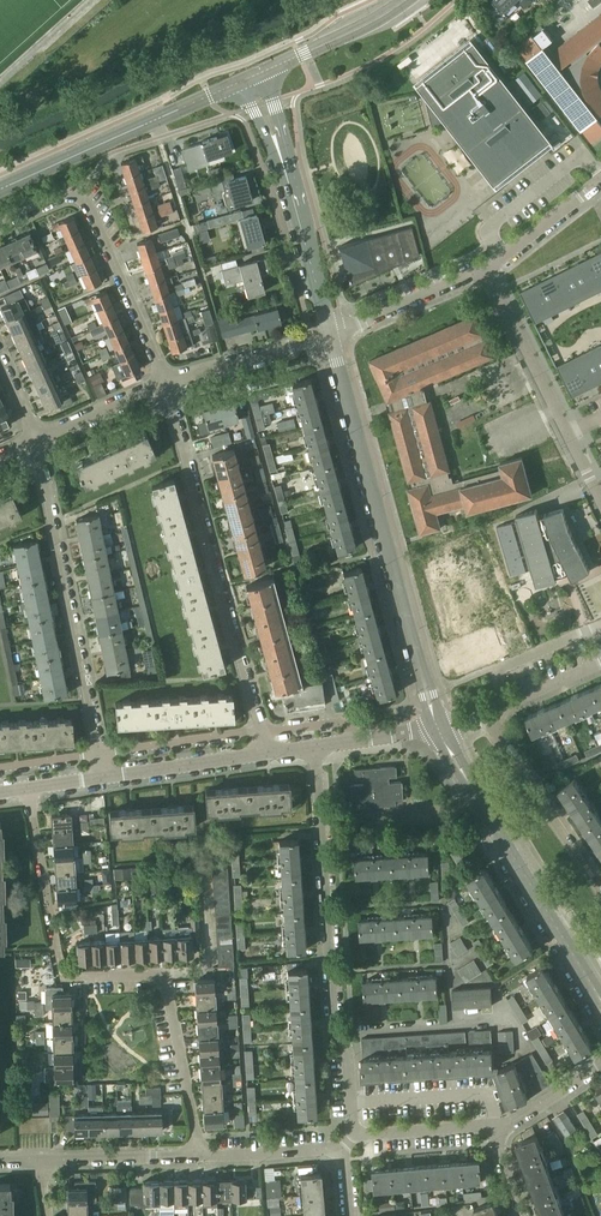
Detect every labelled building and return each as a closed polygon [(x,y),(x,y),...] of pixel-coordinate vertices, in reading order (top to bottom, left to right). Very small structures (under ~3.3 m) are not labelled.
[(516,0),(524,9),(534,0),(492,0),(496,4),(489,10),(499,23),(507,16),(503,12),(516,0)] [(598,69),(600,63),(600,13),(552,52),(537,32),(533,35),(532,34),(517,46),(591,142),(600,134),(600,115),(600,114),(600,113),(600,90),(598,85),(597,77),(598,69)] [(546,144),(469,44),(421,81),(432,96),(424,98),(431,126),(452,121),(499,181),(546,144)] [(526,78),(516,87),(528,102),(538,94),(526,78)] [(232,151),(227,133),(189,146),(191,153),(204,149),(207,159),(232,151)] [(141,156),(120,163),(125,177),(139,172),(136,162),(143,160),(141,156)] [(139,172),(125,177),(129,190),(144,185),(158,181),(156,176),(142,180),(139,172)] [(220,175),(209,179),(213,193),(217,192),(216,190),(221,189),(221,190),(224,190),(224,191),(225,191),(222,193),(225,204),(228,206),(253,199),(246,175),(232,179),(231,175),(230,172),(220,175)] [(211,191),(208,180),(190,185),(193,196),(211,191)] [(144,185),(129,190),(133,204),(148,199),(145,190),(160,186),(158,181),(144,185)] [(148,199),(133,204),(138,217),(152,212),(148,199)] [(168,202),(158,205),(159,210),(170,207),(168,202)] [(170,207),(159,210),(161,215),(172,211),(170,207)] [(264,242),(260,228),(256,214),(243,218),(241,211),(207,220),(209,227),(240,218),(247,247),(264,242)] [(152,212),(138,217),(142,231),(157,226),(152,212)] [(78,229),(72,216),(51,225),(53,230),(60,227),(64,236),(78,229)] [(349,286),(420,255),(412,226),(339,246),(349,286)] [(175,228),(158,233),(160,241),(178,235),(175,228)] [(83,242),(81,238),(78,229),(64,236),(69,248),(83,242)] [(53,238),(51,232),(41,237),(43,242),(53,238)] [(37,249),(29,233),(16,238),(24,254),(37,249)] [(158,236),(136,243),(141,256),(155,252),(152,243),(159,241),(158,236)] [(24,254),(16,238),(4,244),(12,260),(24,254)] [(89,255),(85,247),(83,242),(69,248),(75,261),(89,255)] [(4,244),(0,246),(0,265),(12,260),(4,244)] [(60,246),(53,249),(56,255),(63,251),(60,246)] [(182,249),(171,253),(172,256),(174,261),(175,260),(185,257),(182,249)] [(595,255),(595,256),(587,260),(600,287),(600,286),(600,251),(595,255)] [(160,265),(155,252),(141,256),(145,270),(160,265)] [(58,254),(48,259),(51,265),(61,261),(58,254)] [(89,255),(75,261),(81,275),(95,269),(89,255)] [(260,278),(259,274),(271,270),(268,257),(256,260),(239,264),(240,265),(237,265),(235,259),(220,263),(222,269),(221,270),(225,283),(243,278),(245,285),(247,285),(249,295),(263,291),(261,281),(262,281),(261,278),(260,278)] [(600,287),(587,260),(580,264),(579,262),(570,267),(585,298),(594,293),(593,290),(600,287)] [(164,278),(160,265),(145,270),(149,283),(164,278)] [(585,298),(570,267),(561,271),(562,272),(554,276),(567,303),(575,299),(577,302),(585,298)] [(95,269),(81,275),(87,287),(101,281),(95,269)] [(30,270),(26,272),(29,279),(34,277),(30,270)] [(72,272),(65,276),(67,281),(75,277),(72,272)] [(164,278),(149,283),(154,297),(168,292),(166,284),(172,282),(170,276),(164,278)] [(567,303),(554,276),(546,280),(545,279),(537,283),(552,314),(561,310),(559,307),(567,303)] [(67,281),(63,283),(65,287),(69,285),(77,282),(75,277),(67,281)] [(194,277),(181,282),(181,283),(183,287),(195,283),(194,277)] [(9,288),(6,281),(5,279),(0,281),(0,292),(9,288)] [(552,314),(537,283),(536,284),(537,285),(529,289),(529,287),(519,292),(535,323),(544,318),(543,315),(549,312),(551,315),(552,314)] [(23,312),(18,300),(24,297),(20,288),(4,295),(7,304),(1,307),(7,320),(23,312)] [(105,290),(84,299),(86,304),(93,301),(97,310),(111,303),(105,290)] [(173,306),(168,292),(154,297),(158,310),(173,306)] [(49,301),(42,304),(44,309),(51,306),(49,301)] [(111,303),(97,310),(103,322),(116,316),(111,303)] [(64,306),(57,309),(64,324),(71,321),(64,306)] [(177,319),(173,306),(158,310),(162,324),(177,319)] [(258,327),(280,321),(276,308),(254,314),(227,322),(226,317),(217,319),(222,336),(257,327),(258,327)] [(209,309),(201,311),(205,325),(213,323),(209,309)] [(29,325),(23,312),(7,320),(12,332),(29,325)] [(453,482),(451,476),(449,477),(447,471),(449,470),(431,400),(427,401),(423,386),(493,356),(486,339),(485,339),(483,334),(475,314),(369,360),(370,363),(369,364),(375,378),(376,378),(386,401),(408,482),(410,481),(412,487),(407,488),(419,533),(440,528),(436,512),(465,505),(467,512),(532,494),(522,457),(500,463),(501,469),(459,480),(458,478),(454,479),(455,481),(453,482)] [(96,325),(89,329),(92,335),(105,328),(108,335),(122,329),(116,316),(103,322),(96,325)] [(177,319),(163,324),(167,337),(188,330),(186,322),(184,317),(177,319)] [(41,334),(35,322),(29,325),(12,332),(18,345),(41,334)] [(212,325),(205,327),(208,341),(215,339),(212,325)] [(60,326),(53,329),(55,334),(62,331),(60,326)] [(128,342),(126,338),(122,329),(108,335),(114,348),(128,342)] [(188,330),(167,337),(172,351),(193,344),(188,330)] [(40,350),(37,343),(44,340),(41,334),(18,345),(23,357),(40,350)] [(80,341),(74,344),(76,349),(82,347),(80,341)] [(128,342),(114,348),(120,361),(134,355),(128,342)] [(600,348),(599,345),(590,349),(600,371),(600,347),(600,348)] [(590,349),(581,354),(583,357),(575,360),(588,387),(596,383),(596,385),(600,382),(600,371),(590,349)] [(45,362),(40,350),(23,357),(29,369),(45,362)] [(71,350),(64,354),(67,359),(74,355),(71,350)] [(120,361),(111,365),(117,378),(140,368),(134,355),(120,361)] [(588,387),(575,360),(567,364),(565,361),(556,366),(571,397),(581,392),(580,391),(588,387)] [(51,375),(45,362),(29,369),(34,382),(51,375)] [(97,373),(89,377),(93,385),(101,381),(97,373)] [(57,387),(51,375),(34,382),(40,395),(57,387)] [(83,375),(76,379),(78,384),(85,380),(83,375)] [(320,420),(314,399),(309,378),(291,383),(302,425),(320,420)] [(100,382),(92,386),(98,398),(106,394),(100,382)] [(62,399),(57,387),(40,395),(45,407),(58,402),(60,407),(72,402),(69,396),(62,399)] [(259,406),(256,393),(248,395),(258,430),(265,428),(264,424),(262,415),(259,406)] [(237,419),(232,401),(217,406),(222,423),(237,419)] [(270,403),(259,406),(262,415),(268,413),(272,412),(270,403)] [(222,423),(217,406),(202,410),(207,427),(222,423)] [(11,423),(5,410),(0,412),(0,428),(11,423)] [(268,413),(262,415),(264,424),(271,422),(268,413)] [(247,438),(254,436),(249,415),(241,417),(247,438)] [(289,419),(277,422),(279,431),(291,428),(289,419)] [(332,462),(326,441),(320,420),(302,425),(313,467),(332,462)] [(155,453),(145,432),(109,449),(119,470),(155,453)] [(228,432),(210,437),(212,444),(213,447),(231,443),(230,439),(228,432)] [(253,437),(243,440),(246,449),(256,447),(253,437)] [(277,469),(269,442),(262,444),(269,471),(277,469)] [(244,488),(238,468),(233,448),(211,454),(222,494),(244,488)] [(119,470),(109,449),(73,465),(83,486),(119,470)] [(291,452),(276,456),(277,463),(292,458),(291,452)] [(257,454),(250,456),(252,464),(259,462),(257,454)] [(343,504),(337,483),(332,462),(313,467),(325,509),(343,504)] [(262,468),(253,470),(257,483),(265,481),(262,468)] [(183,516),(178,497),(173,479),(151,485),(161,522),(183,516)] [(265,482),(257,484),(260,493),(268,491),(265,482)] [(288,511),(281,484),(273,486),(281,513),(288,511)] [(254,527),(249,507),(244,488),(222,494),(232,533),(254,527)] [(11,493),(0,498),(0,523),(21,514),(11,493)] [(355,546),(349,525),(343,504),(325,509),(336,551),(355,546)] [(269,505),(262,507),(265,518),(272,516),(269,505)] [(517,520),(496,526),(510,574),(531,568),(536,585),(557,579),(556,575),(569,571),(572,579),(590,570),(568,527),(563,508),(538,515),(536,508),(515,515),(517,520)] [(120,512),(113,514),(116,524),(123,522),(120,512)] [(101,534),(97,514),(75,519),(79,539),(101,534)] [(193,554),(188,535),(183,516),(161,522),(171,560),(193,554)] [(302,559),(290,519),(283,521),(294,562),(302,559)] [(277,522),(270,524),(275,542),(282,540),(277,522)] [(126,527),(120,529),(124,543),(126,551),(131,549),(130,542),(126,527)] [(265,566),(260,547),(254,527),(232,533),(243,572),(265,566)] [(105,553),(101,534),(79,539),(83,558),(105,553)] [(43,579),(39,560),(35,541),(13,545),(21,583),(43,579)] [(109,572),(105,553),(83,558),(86,577),(109,572)] [(204,592),(198,573),(193,554),(171,560),(182,598),(204,592)] [(372,609),(366,588),(360,567),(342,572),(353,614),(372,609)] [(113,591),(109,572),(86,577),(90,595),(113,591)] [(51,617),(47,598),(43,579),(21,583),(28,622),(51,617)] [(276,614),(272,597),(267,579),(245,585),(254,620),(276,614)] [(318,619),(310,590),(302,592),(310,621),(318,619)] [(117,610),(113,591),(90,595),(94,615),(117,610)] [(214,629),(209,610),(204,592),(182,598),(192,635),(214,629)] [(0,597),(0,624),(14,695),(19,694),(15,670),(14,664),(13,664),(0,597)] [(138,607),(131,609),(132,616),(140,614),(138,607)] [(383,651),(377,630),(372,609),(353,614),(365,656),(383,651)] [(117,610),(94,615),(98,634),(121,629),(117,610)] [(286,649),(281,632),(276,614),(254,620),(264,655),(286,649)] [(58,655),(55,636),(51,617),(28,622),(36,660),(58,655)] [(148,622),(143,623),(145,631),(148,643),(153,641),(150,629),(148,622)] [(124,648),(121,629),(98,634),(102,653),(124,648)] [(224,667),(219,648),(214,629),(192,635),(202,673),(224,667)] [(330,664),(321,631),(314,633),(322,666),(330,664)] [(124,648),(102,653),(106,672),(119,669),(120,677),(121,680),(130,678),(128,667),(124,648)] [(296,685),(291,667),(286,649),(264,655),(274,690),(281,688),(296,685)] [(395,693),(389,672),(383,651),(365,656),(376,698),(395,693)] [(66,693),(62,674),(58,655),(36,660),(44,698),(66,693)] [(331,673),(325,675),(333,703),(339,701),(331,673)] [(325,705),(321,680),(317,680),(301,683),(306,707),(325,705)] [(306,707),(301,683),(296,685),(281,688),(287,710),(306,707)] [(593,687),(600,705),(600,684),(593,687)] [(600,705),(593,687),(560,702),(568,719),(600,705)] [(233,718),(232,695),(193,697),(194,720),(233,718)] [(194,720),(193,697),(154,700),(155,723),(194,720)] [(155,723),(154,700),(115,702),(116,725),(155,723)] [(568,719),(560,702),(525,717),(533,734),(568,719)] [(73,742),(71,719),(32,721),(33,744),(73,742)] [(32,721),(0,723),(0,746),(33,744),(32,721)] [(600,751),(600,743),(584,751),(587,757),(600,751)] [(558,770),(580,760),(577,754),(555,763),(558,770)] [(550,773),(545,764),(535,768),(539,777),(550,773)] [(402,800),(401,781),(388,782),(388,777),(396,777),(395,766),(353,769),(354,779),(362,779),(362,784),(350,785),(351,808),(369,806),(369,801),(376,801),(377,806),(394,805),(394,800),(402,800)] [(600,817),(587,798),(574,778),(558,789),(584,828),(600,817)] [(291,806),(289,783),(247,786),(249,809),(258,808),(258,810),(281,809),(281,807),(291,806)] [(249,809),(247,786),(205,789),(206,812),(216,811),(216,814),(239,812),(239,810),(249,809)] [(195,827),(193,804),(151,808),(152,830),(162,830),(162,831),(186,830),(185,828),(195,827)] [(152,830),(151,808),(108,811),(110,833),(120,833),(120,834),(143,833),(143,831),(152,830)] [(71,829),(70,814),(51,815),(52,830),(71,829)] [(600,817),(584,828),(600,854),(600,819),(600,817)] [(72,843),(71,829),(52,830),(53,845),(72,843)] [(300,876),(299,858),(297,839),(278,841),(281,877),(300,876)] [(73,858),(72,843),(53,845),(55,859),(73,858)] [(471,855),(469,852),(468,852),(466,849),(467,848),(465,846),(464,846),(463,845),(451,852),(459,864),(470,856),(470,855),(471,855)] [(240,877),(238,848),(230,849),(232,877),(240,877)] [(430,872),(428,853),(392,856),(393,875),(430,872)] [(393,875),(392,856),(355,858),(356,877),(393,875)] [(74,872),(73,858),(55,859),(56,873),(74,872)] [(227,868),(226,861),(211,862),(212,869),(227,868)] [(450,881),(449,862),(441,862),(442,881),(450,881)] [(130,868),(113,869),(114,879),(130,877),(130,868)] [(227,876),(227,868),(212,869),(212,877),(227,876)] [(508,909),(484,868),(467,878),(492,919),(508,909)] [(75,886),(74,872),(56,873),(57,887),(75,886)] [(228,883),(227,876),(212,877),(213,884),(228,883)] [(302,913),(301,894),(300,876),(281,877),(283,914),(302,913)] [(438,900),(437,881),(429,882),(431,900),(438,900)] [(228,891),(228,883),(213,884),(213,892),(228,891)] [(243,913),(241,884),(233,885),(235,914),(243,913)] [(76,901),(75,886),(57,887),(58,903),(76,901)] [(229,898),(228,891),(213,892),(214,899),(229,898)] [(229,906),(229,898),(214,899),(214,907),(229,906)] [(469,923),(454,898),(448,902),(463,927),(469,923)] [(230,913),(229,906),(214,907),(215,914),(230,913)] [(533,949),(508,909),(492,919),(517,959),(533,949)] [(230,921),(230,913),(215,914),(215,922),(230,921)] [(305,949),(303,931),(302,913),(283,914),(286,951),(305,949)] [(434,934),(432,914),(395,917),(397,936),(434,934)] [(200,942),(198,917),(190,917),(191,926),(177,927),(176,927),(178,955),(193,954),(192,942),(200,942)] [(397,936),(395,917),(359,919),(360,939),(397,936)] [(178,955),(176,927),(177,927),(176,919),(169,919),(170,928),(162,929),(162,937),(164,956),(178,955)] [(231,928),(230,921),(215,922),(216,929),(231,928)] [(245,950),(243,921),(235,922),(237,950),(245,950)] [(231,936),(231,928),(216,929),(216,937),(231,936)] [(135,958),(134,939),(133,930),(118,931),(119,940),(120,959),(135,958)] [(232,943),(231,936),(216,937),(217,944),(232,943)] [(164,956),(162,937),(148,938),(150,957),(164,956)] [(468,950),(460,937),(449,943),(457,956),(468,950)] [(150,957),(148,938),(134,939),(135,958),(150,957)] [(494,963),(479,938),(472,942),(487,967),(494,963)] [(443,961),(442,939),(433,940),(435,961),(443,961)] [(120,959),(119,940),(105,941),(106,960),(120,959)] [(106,960),(105,941),(90,942),(92,961),(106,960)] [(92,961),(90,942),(76,943),(78,962),(92,961)] [(232,951),(232,943),(217,944),(217,952),(232,951)] [(233,958),(232,951),(217,952),(218,959),(233,958)] [(234,966),(233,958),(218,959),(218,967),(234,966)] [(482,972),(474,959),(457,969),(465,983),(482,972)] [(568,1006),(543,966),(526,976),(551,1016),(568,1006)] [(308,1005),(307,987),(306,968),(287,970),(289,1006),(308,1005)] [(438,995),(436,975),(399,978),(401,998),(438,995)] [(249,1006),(247,978),(239,978),(241,1007),(249,1006)] [(401,998),(399,978),(363,981),(364,1000),(401,998)] [(215,993),(214,979),(195,980),(196,994),(215,993)] [(492,1005),(490,986),(471,988),(472,1006),(492,1005)] [(71,1007),(70,993),(62,993),(62,987),(47,987),(45,990),(46,1009),(52,1008),(71,1007)] [(472,1006),(471,988),(451,989),(453,1008),(472,1006)] [(215,1007),(215,993),(196,994),(197,1009),(215,1007)] [(529,1020),(514,995),(507,999),(522,1024),(529,1020)] [(33,1000),(19,1000),(20,1008),(34,1007),(33,1000)] [(447,1023),(446,1003),(438,1004),(439,1024),(447,1023)] [(311,1042),(309,1023),(308,1005),(289,1006),(292,1043),(311,1042)] [(592,1047),(568,1006),(551,1016),(576,1057),(592,1047)] [(71,1022),(71,1007),(52,1008),(52,1022),(71,1022)] [(216,1022),(215,1007),(197,1009),(198,1023),(216,1022)] [(251,1042),(250,1014),(242,1014),(244,1043),(251,1042)] [(72,1036),(71,1022),(52,1022),(53,1037),(72,1036)] [(217,1036),(216,1022),(198,1023),(199,1037),(217,1036)] [(24,1023),(16,1023),(16,1033),(24,1033),(24,1023)] [(537,1025),(527,1031),(532,1040),(547,1064),(552,1061),(553,1060),(538,1036),(542,1033),(541,1031),(544,1029),(541,1023),(537,1025)] [(490,1029),(469,1030),(470,1049),(448,1051),(450,1071),(472,1069),(493,1068),(490,1029)] [(515,1051),(513,1029),(498,1030),(500,1052),(515,1051)] [(465,1041),(465,1031),(448,1032),(447,1032),(448,1042),(465,1041)] [(554,1031),(543,1038),(546,1044),(558,1038),(554,1031)] [(425,1034),(404,1035),(404,1045),(426,1044),(427,1052),(405,1054),(406,1074),(428,1072),(450,1071),(448,1051),(448,1042),(447,1032),(425,1034)] [(404,1045),(404,1035),(361,1038),(363,1077),(406,1074),(405,1054),(404,1045)] [(72,1051),(72,1036),(53,1037),(53,1051),(72,1051)] [(218,1051),(217,1036),(199,1037),(200,1052),(218,1051)] [(313,1078),(312,1060),(311,1042),(292,1043),(294,1079),(313,1078)] [(254,1079),(252,1050),(244,1051),(246,1079),(254,1079)] [(72,1065),(72,1051),(53,1051),(54,1066),(72,1065)] [(219,1065),(218,1051),(200,1052),(201,1067),(219,1065)] [(550,1083),(532,1053),(514,1062),(498,1069),(511,1104),(528,1098),(550,1083)] [(562,1054),(556,1058),(560,1063),(565,1060),(562,1054)] [(73,1080),(72,1065),(54,1066),(54,1080),(73,1080)] [(220,1080),(219,1065),(201,1067),(202,1082),(220,1080)] [(28,1068),(19,1068),(19,1077),(25,1077),(28,1074),(28,1068)] [(315,1115),(314,1097),(313,1078),(294,1079),(297,1116),(315,1115)] [(221,1095),(220,1080),(202,1082),(203,1096),(221,1095)] [(160,1098),(160,1086),(145,1087),(145,1094),(146,1103),(152,1103),(152,1098),(160,1098)] [(256,1115),(254,1087),(247,1087),(248,1116),(256,1115)] [(222,1109),(221,1095),(203,1096),(203,1110),(222,1109)] [(47,1102),(32,1102),(32,1114),(47,1113),(47,1102)] [(599,1133),(581,1104),(574,1109),(592,1137),(599,1133)] [(132,1105),(117,1105),(117,1113),(118,1132),(132,1131),(132,1112),(132,1105)] [(223,1124),(222,1109),(203,1110),(204,1125),(223,1124)] [(577,1129),(565,1110),(554,1117),(566,1135),(577,1129)] [(59,1131),(58,1111),(50,1111),(50,1116),(51,1132),(59,1131)] [(169,1123),(168,1111),(146,1112),(146,1131),(161,1131),(161,1123),(169,1123)] [(146,1131),(146,1112),(132,1112),(132,1131),(146,1131)] [(73,1114),(64,1114),(64,1131),(74,1130),(74,1133),(89,1132),(88,1113),(73,1114)] [(103,1132),(103,1113),(88,1113),(89,1132),(103,1132)] [(118,1132),(117,1113),(103,1113),(103,1132),(118,1132)] [(235,1115),(234,1115),(235,1127),(244,1126),(243,1114),(235,1115)] [(28,1132),(28,1116),(19,1117),(19,1132),(28,1132)] [(51,1132),(50,1116),(42,1116),(43,1132),(51,1132)] [(563,1146),(554,1132),(547,1136),(556,1151),(563,1146)] [(550,1174),(536,1135),(516,1141),(531,1181),(550,1174)] [(479,1160),(373,1170),(374,1177),(375,1190),(463,1182),(481,1180),(480,1176),(494,1174),(489,1159),(479,1160)] [(571,1167),(564,1170),(567,1181),(575,1178),(571,1167)] [(324,1213),(320,1172),(300,1174),(301,1187),(298,1187),(299,1203),(302,1203),(303,1215),(324,1213)] [(550,1174),(531,1181),(544,1215),(556,1215),(564,1213),(550,1174)] [(217,1198),(216,1179),(202,1180),(203,1199),(217,1198)] [(231,1198),(230,1179),(216,1179),(217,1198),(231,1198)] [(245,1179),(230,1179),(231,1198),(253,1197),(253,1186),(245,1186),(245,1179)] [(278,1179),(266,1180),(267,1197),(280,1196),(278,1179)] [(187,1180),(173,1181),(174,1200),(174,1207),(188,1206),(188,1199),(187,1180)] [(203,1199),(202,1180),(187,1180),(188,1199),(203,1199)] [(75,1187),(67,1187),(68,1201),(86,1201),(96,1201),(96,1181),(74,1182),(75,1187)] [(137,1186),(130,1186),(130,1204),(137,1203),(137,1206),(159,1205),(158,1200),(160,1200),(159,1181),(144,1182),(144,1186),(138,1186),(137,1186)] [(174,1200),(173,1181),(159,1181),(160,1200),(174,1200)] [(12,1193),(10,1193),(9,1183),(0,1184),(0,1215),(13,1215),(12,1193)] [(125,1184),(110,1185),(111,1200),(125,1200),(125,1184)] [(481,1191),(464,1192),(465,1200),(482,1198),(481,1191)] [(86,1201),(68,1201),(68,1215),(75,1215),(87,1215),(86,1201)] [(394,1201),(380,1203),(380,1210),(395,1208),(394,1201)] [(492,1202),(473,1209),(476,1215),(497,1215),(492,1202)] [(269,1207),(270,1215),(280,1215),(279,1206),(269,1207)]
